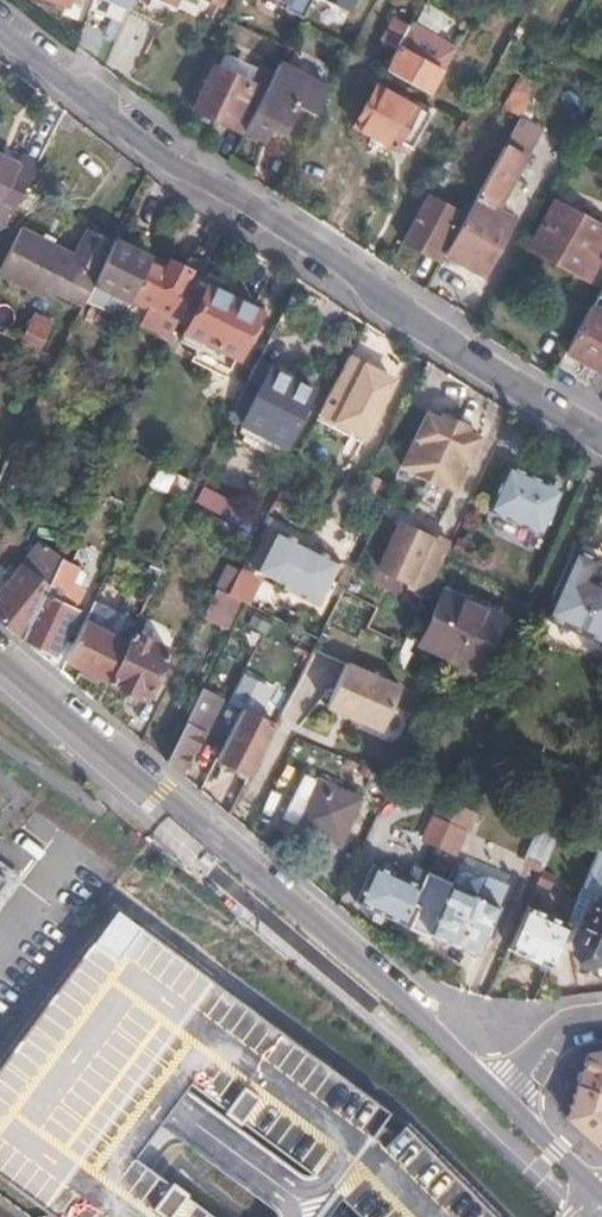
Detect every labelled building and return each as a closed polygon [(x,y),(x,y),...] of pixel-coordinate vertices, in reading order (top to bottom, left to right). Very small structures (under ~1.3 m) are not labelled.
[(128,7),(163,25),(176,0),(131,0),(128,7)] [(286,1),(284,6),(303,15),(310,0),(283,0),(286,1)] [(353,0),(328,0),(348,10),(353,0)] [(385,38),(398,45),(409,24),(396,17),(385,38)] [(386,68),(428,91),(439,68),(398,45),(386,68)] [(248,81),(255,67),(222,51),(215,65),(248,81)] [(327,88),(279,60),(272,74),(243,131),(262,140),(269,126),(282,132),(294,106),(312,116),(327,88)] [(191,107),(242,133),(243,131),(272,74),(256,65),(255,67),(248,81),(215,65),(213,64),(191,107)] [(430,112),(376,83),(355,125),(394,147),(399,138),(412,145),(430,112)] [(505,143),(439,263),(480,287),(511,231),(491,219),(527,157),(505,143)] [(37,162),(29,157),(24,167),(0,154),(0,222),(4,224),(37,162)] [(426,191),(401,237),(435,256),(459,210),(426,191)] [(580,272),(593,251),(600,255),(601,251),(601,224),(554,199),(529,245),(580,272)] [(113,238),(90,225),(74,254),(23,225),(0,266),(0,272),(48,300),(55,289),(82,304),(85,298),(93,280),(113,238)] [(152,255),(114,236),(113,238),(93,280),(130,299),(152,255)] [(167,262),(152,255),(130,299),(122,317),(167,338),(177,317),(195,280),(196,277),(187,271),(189,268),(169,259),(167,262)] [(85,298),(122,317),(130,299),(93,280),(85,298)] [(195,280),(177,317),(188,323),(206,286),(195,280)] [(564,349),(600,370),(601,365),(601,282),(564,349)] [(208,283),(206,286),(188,323),(181,337),(196,345),(194,349),(230,366),(258,308),(208,283)] [(21,334),(39,342),(50,318),(32,309),(21,334)] [(351,353),(348,357),(320,414),(352,430),(355,427),(371,437),(399,381),(382,372),(384,369),(351,353)] [(259,356),(241,391),(257,399),(246,420),(287,441),(316,386),(259,356)] [(455,490),(481,436),(468,429),(471,424),(442,409),(438,415),(426,409),(400,463),(455,490)] [(560,488),(511,467),(494,507),(542,528),(560,488)] [(199,485),(193,503),(223,514),(229,495),(199,485)] [(225,513),(245,523),(252,508),(232,498),(225,513)] [(425,591),(450,538),(436,531),(435,535),(397,517),(374,567),(425,591)] [(343,561),(276,526),(253,571),(280,586),(280,590),(319,609),(343,561)] [(542,612),(601,639),(601,578),(589,573),(598,554),(574,542),(542,612)] [(22,637),(63,554),(54,550),(38,569),(25,558),(8,578),(0,573),(0,620),(22,637)] [(63,554),(22,637),(41,653),(43,649),(52,652),(84,586),(69,578),(77,562),(63,554)] [(224,625),(237,597),(229,593),(241,569),(228,562),(201,613),(224,625)] [(419,640),(475,668),(501,616),(445,589),(419,640)] [(83,619),(58,668),(75,682),(82,667),(101,677),(120,638),(83,619)] [(131,628),(106,678),(144,699),(169,649),(131,628)] [(398,680),(345,655),(322,700),(376,726),(398,680)] [(229,699),(242,706),(252,684),(241,678),(229,699)] [(201,689),(166,759),(179,769),(189,748),(191,750),(218,696),(201,689)] [(217,755),(248,771),(273,722),(242,706),(217,755)] [(361,798),(315,776),(294,823),(339,844),(361,798)] [(544,864),(573,799),(554,791),(524,855),(544,864)] [(422,837),(437,844),(447,822),(432,815),(422,837)] [(447,822),(437,844),(451,851),(460,828),(447,822)] [(558,941),(593,956),(591,964),(596,972),(601,973),(601,850),(597,847),(567,920),(558,941)] [(354,901),(402,922),(410,902),(419,883),(371,861),(354,901)] [(419,883),(410,902),(418,905),(409,926),(428,935),(430,932),(476,953),(506,885),(486,876),(478,895),(451,883),(451,879),(426,868),(419,883)] [(541,869),(537,880),(549,885),(553,876),(541,869)] [(527,903),(507,947),(548,965),(558,941),(567,920),(527,903)] [(492,1216),(404,1131),(393,1140),(379,1128),(386,1118),(206,986),(52,1197),(77,1216),(493,1216),(492,1216)] [(586,1051),(562,1118),(601,1155),(601,1049),(586,1051)]
